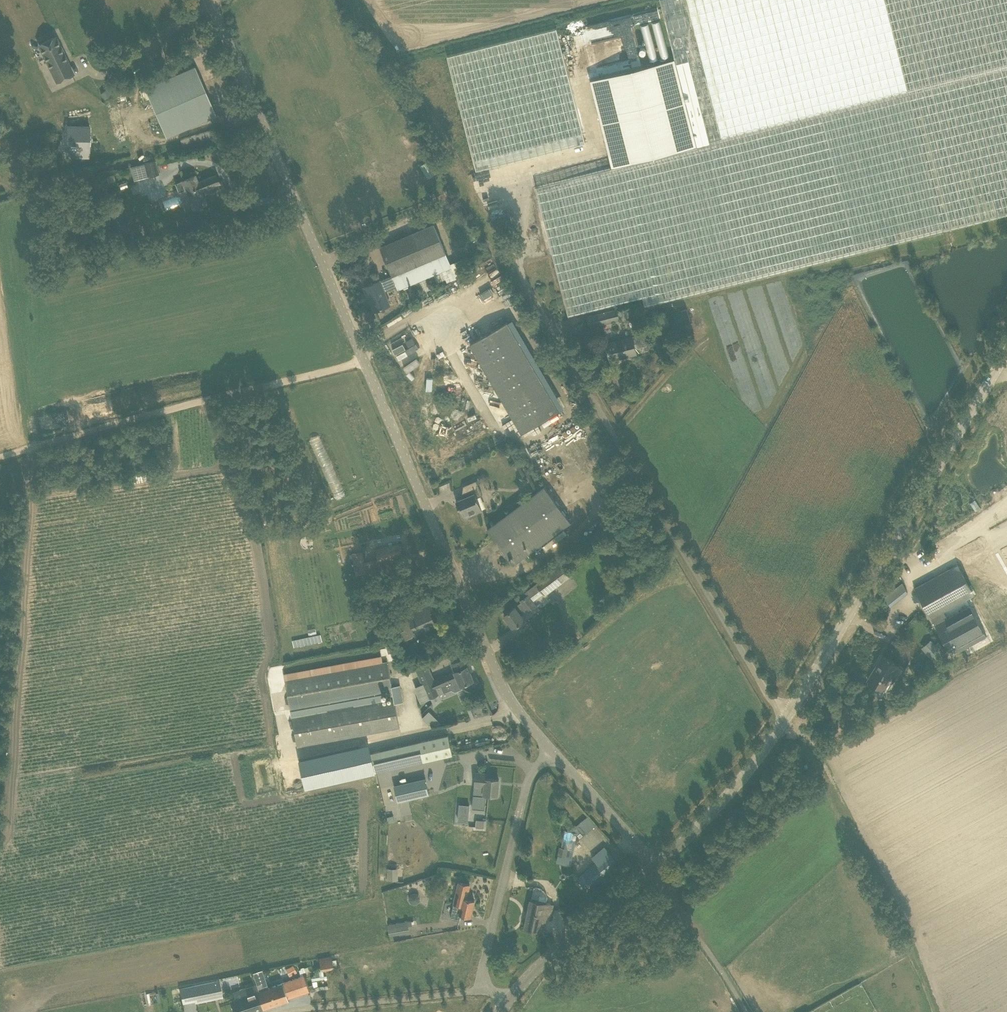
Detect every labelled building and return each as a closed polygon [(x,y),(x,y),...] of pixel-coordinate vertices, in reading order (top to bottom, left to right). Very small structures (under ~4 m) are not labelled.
[(675,58),(697,145),(625,164),(536,186),(568,315),(643,296),(645,305),(1006,214),(1006,0),(661,0),(675,58)] [(659,20),(651,22),(656,43),(664,41),(659,20)] [(640,25),(645,43),(653,41),(647,22),(640,25)] [(479,168),(587,141),(558,27),(450,55),(479,168)] [(57,81),(73,74),(55,37),(39,45),(57,81)] [(697,145),(675,58),(591,79),(610,156),(622,153),(625,164),(697,145)] [(195,65),(192,66),(144,87),(166,137),(217,115),(195,65)] [(107,89),(100,94),(104,99),(111,94),(107,89)] [(74,141),(74,148),(67,148),(66,158),(90,158),(90,127),(67,127),(67,141),(74,141)] [(217,129),(181,139),(184,151),(220,141),(217,129)] [(159,174),(156,164),(156,161),(144,164),(147,178),(159,174)] [(220,183),(217,177),(216,174),(198,182),(195,175),(175,183),(179,192),(185,189),(190,202),(193,201),(196,208),(200,207),(203,206),(202,206),(207,204),(201,191),(220,183)] [(124,235),(136,227),(132,221),(120,228),(124,235)] [(452,267),(451,264),(446,253),(434,224),(380,247),(393,275),(397,286),(398,289),(452,267)] [(390,290),(397,286),(393,275),(385,279),(390,290)] [(389,303),(380,280),(365,287),(369,296),(375,310),(374,310),(375,311),(389,303)] [(499,282),(487,289),(489,294),(502,287),(499,282)] [(492,294),(495,298),(505,292),(502,288),(492,294)] [(497,305),(509,299),(506,293),(494,299),(497,305)] [(617,309),(588,317),(590,327),(620,320),(617,309)] [(508,322),(480,338),(470,344),(522,432),(559,410),(508,322)] [(622,354),(622,357),(636,353),(632,337),(606,343),(610,360),(611,360),(610,357),(622,354)] [(479,486),(464,492),(463,497),(456,501),(459,508),(460,507),(465,517),(483,510),(477,497),(483,495),(479,486)] [(570,521),(563,511),(545,486),(488,529),(514,563),(570,521)] [(376,549),(379,560),(355,565),(357,574),(389,568),(387,559),(400,556),(402,556),(400,544),(376,549)] [(938,556),(919,568),(923,574),(942,562),(938,556)] [(987,636),(966,599),(975,594),(958,563),(950,568),(915,587),(931,618),(951,655),(987,636)] [(559,584),(558,584),(550,573),(525,592),(528,595),(521,600),(522,601),(504,615),(514,627),(525,619),(521,613),(527,608),(529,611),(536,605),(533,601),(543,593),(545,594),(559,584)] [(902,583),(882,594),(888,605),(908,594),(902,583)] [(994,592),(1003,609),(1006,607),(1006,585),(994,592)] [(416,634),(437,625),(433,616),(430,617),(428,613),(434,610),(430,601),(406,612),(416,634)] [(933,643),(925,650),(935,662),(944,654),(933,643)] [(906,669),(905,669),(899,665),(883,655),(878,664),(879,665),(870,680),(868,679),(868,680),(877,685),(873,692),(887,701),(906,669)] [(474,680),(468,666),(470,665),(467,656),(451,663),(455,671),(454,671),(425,684),(426,686),(428,692),(431,698),(438,694),(451,688),(452,689),(456,691),(462,688),(461,685),(474,680)] [(290,708),(393,689),(392,686),(390,676),(387,662),(285,680),(290,708)] [(522,670),(526,680),(534,676),(529,667),(522,670)] [(392,686),(393,689),(394,699),(395,703),(403,702),(400,685),(392,686)] [(394,699),(292,718),(297,745),(399,727),(395,703),(394,699)] [(860,717),(852,707),(850,709),(846,705),(842,709),(845,713),(840,717),(847,727),(860,717)] [(453,754),(448,735),(366,754),(371,773),(376,772),(453,754)] [(371,773),(366,754),(357,756),(355,747),(296,761),(302,789),(371,773)] [(498,795),(499,779),(486,778),(487,773),(476,772),(475,785),(475,793),(484,794),(498,795)] [(398,801),(429,794),(426,778),(395,786),(398,801)] [(580,837),(595,825),(587,815),(573,827),(580,837)] [(483,830),(484,820),(475,819),(474,829),(483,830)] [(557,847),(556,858),(565,858),(566,848),(557,847)] [(598,862),(578,879),(588,891),(619,865),(605,848),(594,857),(598,862)] [(438,867),(437,878),(451,879),(452,868),(438,867)] [(461,914),(471,916),(475,900),(464,897),(465,890),(468,891),(470,884),(459,882),(451,918),(460,920),(461,914)] [(554,905),(547,903),(548,897),(545,891),(541,887),(536,886),(534,887),(531,901),(530,900),(525,927),(541,931),(543,916),(551,918),(554,905)] [(390,935),(409,932),(408,922),(388,925),(390,935)] [(263,1008),(288,1000),(287,998),(282,983),(264,989),(258,971),(252,973),(256,984),(240,989),(242,997),(230,1001),(234,1011),(251,1011),(263,1008)] [(282,983),(287,998),(302,993),(301,993),(309,990),(304,975),(282,983)] [(220,981),(193,986),(196,1002),(223,997),(220,981)]
